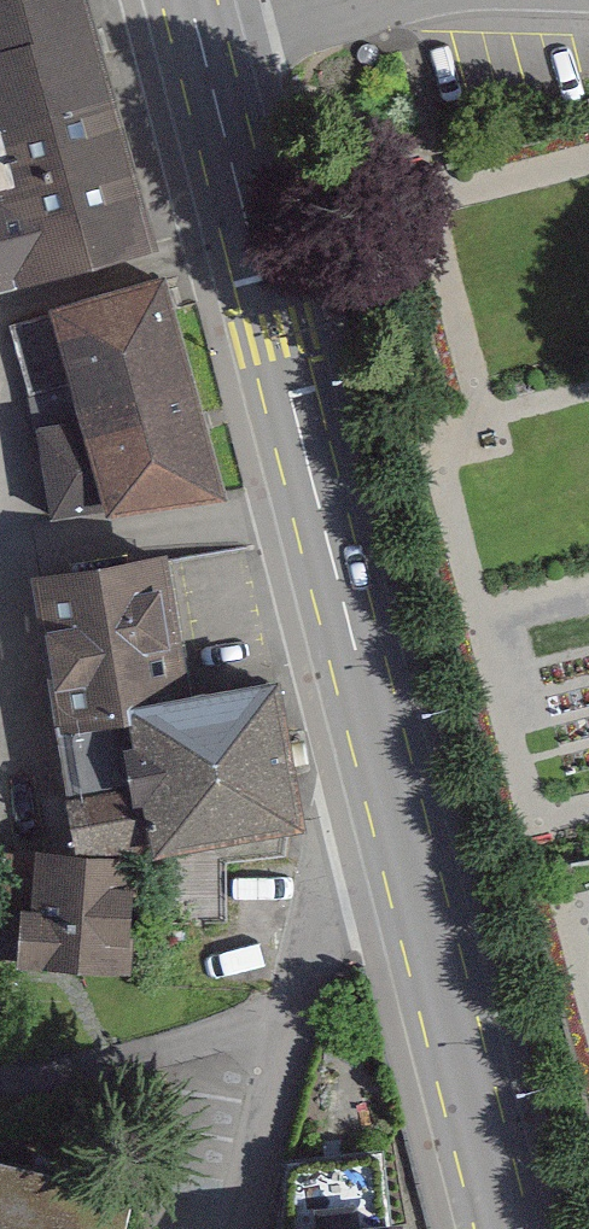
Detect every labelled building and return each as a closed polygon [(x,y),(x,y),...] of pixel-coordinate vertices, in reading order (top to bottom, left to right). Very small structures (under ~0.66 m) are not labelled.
[(6,76),(18,128),(0,133),(0,172),(7,200),(0,201),(0,295),(190,251),(129,0),(0,0),(0,78),(6,76)] [(202,281),(13,321),(56,522),(245,481),(202,281)] [(200,545),(48,573),(76,725),(228,697),(200,545)] [(228,697),(76,725),(98,848),(189,831),(196,868),(336,839),(302,679),(228,697)] [(170,858),(51,850),(43,968),(161,977),(170,858)] [(0,1147),(0,1228),(150,1228),(161,1185),(0,1147)] [(272,1171),(280,1228),(397,1228),(386,1155),(272,1171)]
